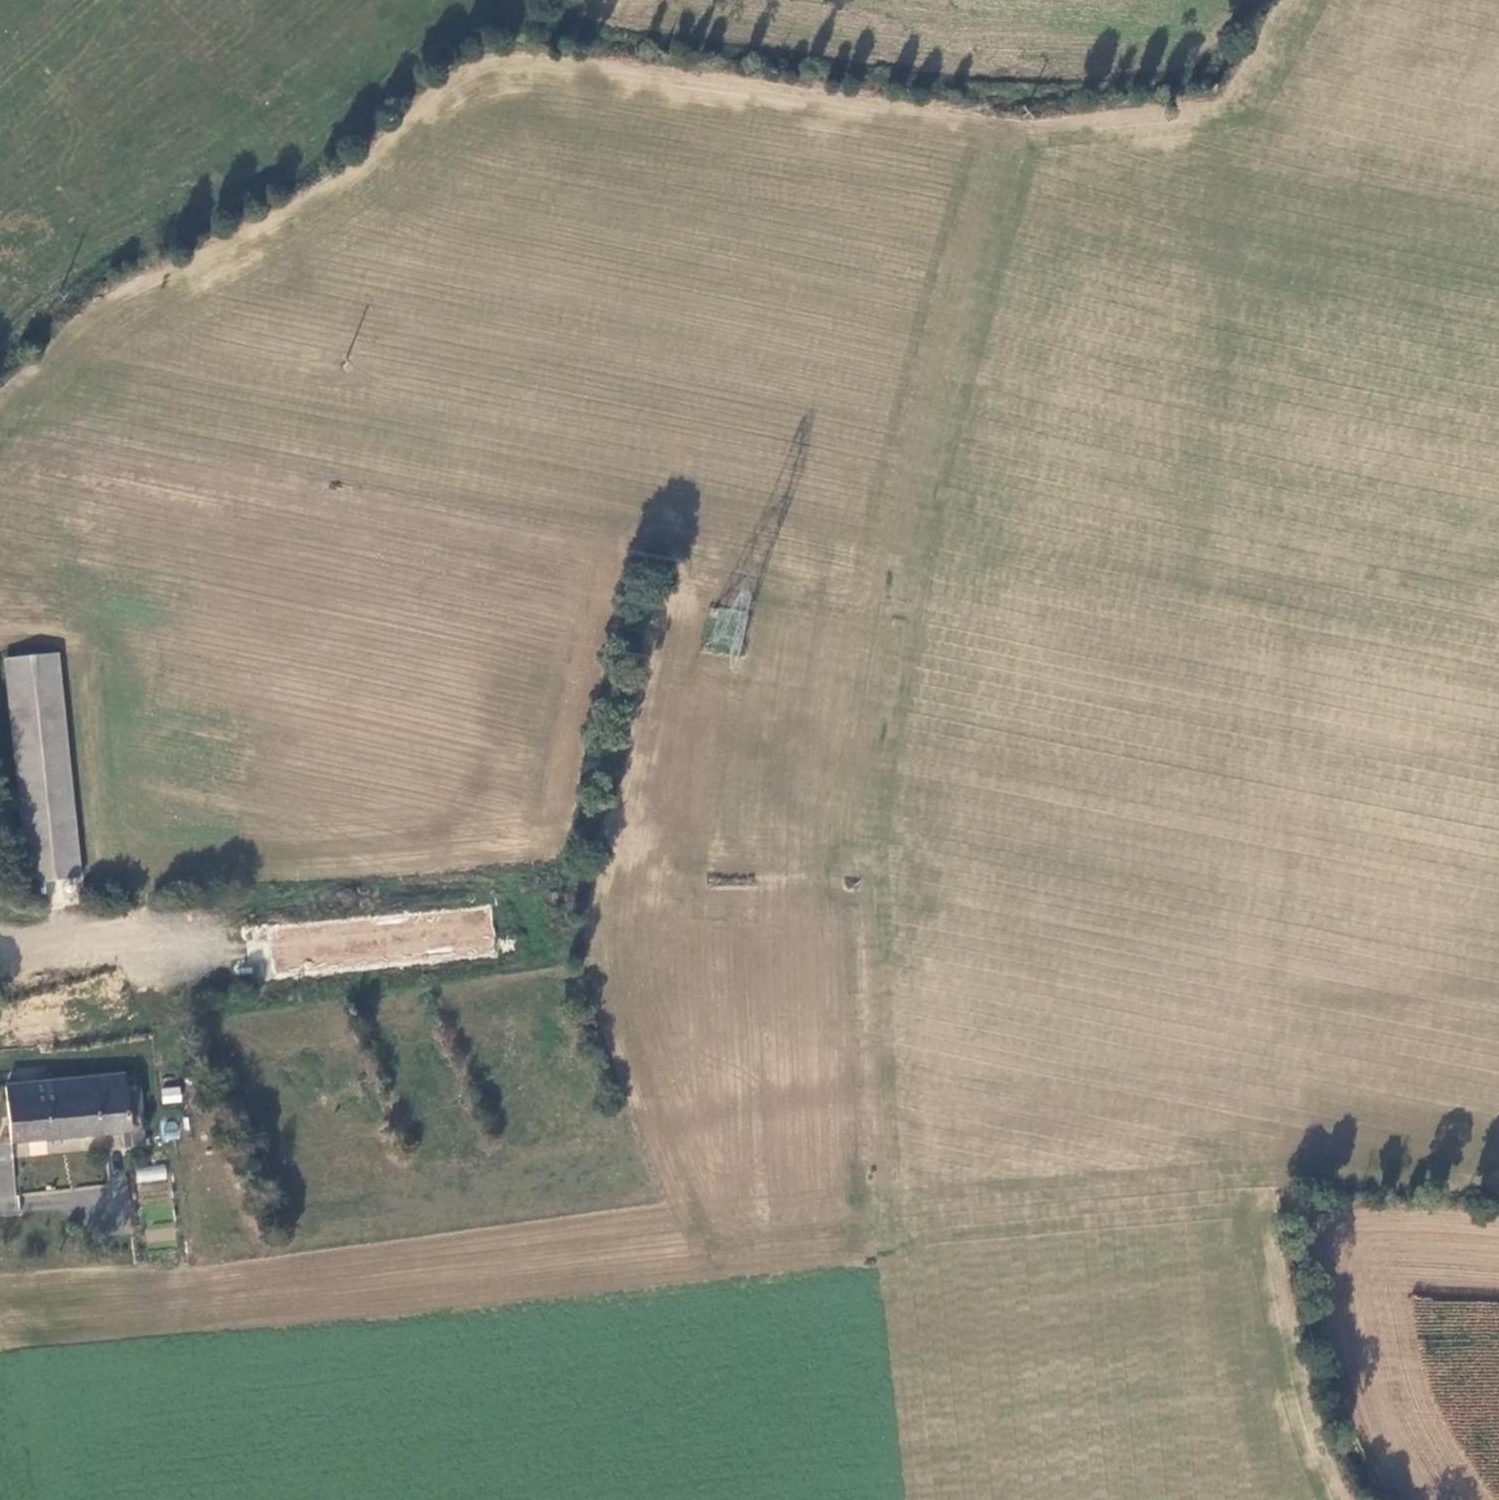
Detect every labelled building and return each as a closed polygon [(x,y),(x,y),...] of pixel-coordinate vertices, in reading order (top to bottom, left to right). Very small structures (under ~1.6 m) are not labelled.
[(89,874),(65,655),(10,658),(35,894),(52,893),(51,878),(89,874)] [(497,906),(260,927),(261,943),(275,941),(280,976),(501,959),(497,906)] [(139,1111),(138,1092),(128,1093),(125,1076),(6,1087),(13,1141),(125,1132),(127,1145),(146,1145),(144,1111),(139,1111)] [(180,1088),(162,1088),(162,1103),(181,1102),(180,1088)] [(164,1163),(133,1170),(140,1201),(171,1195),(164,1163)]
